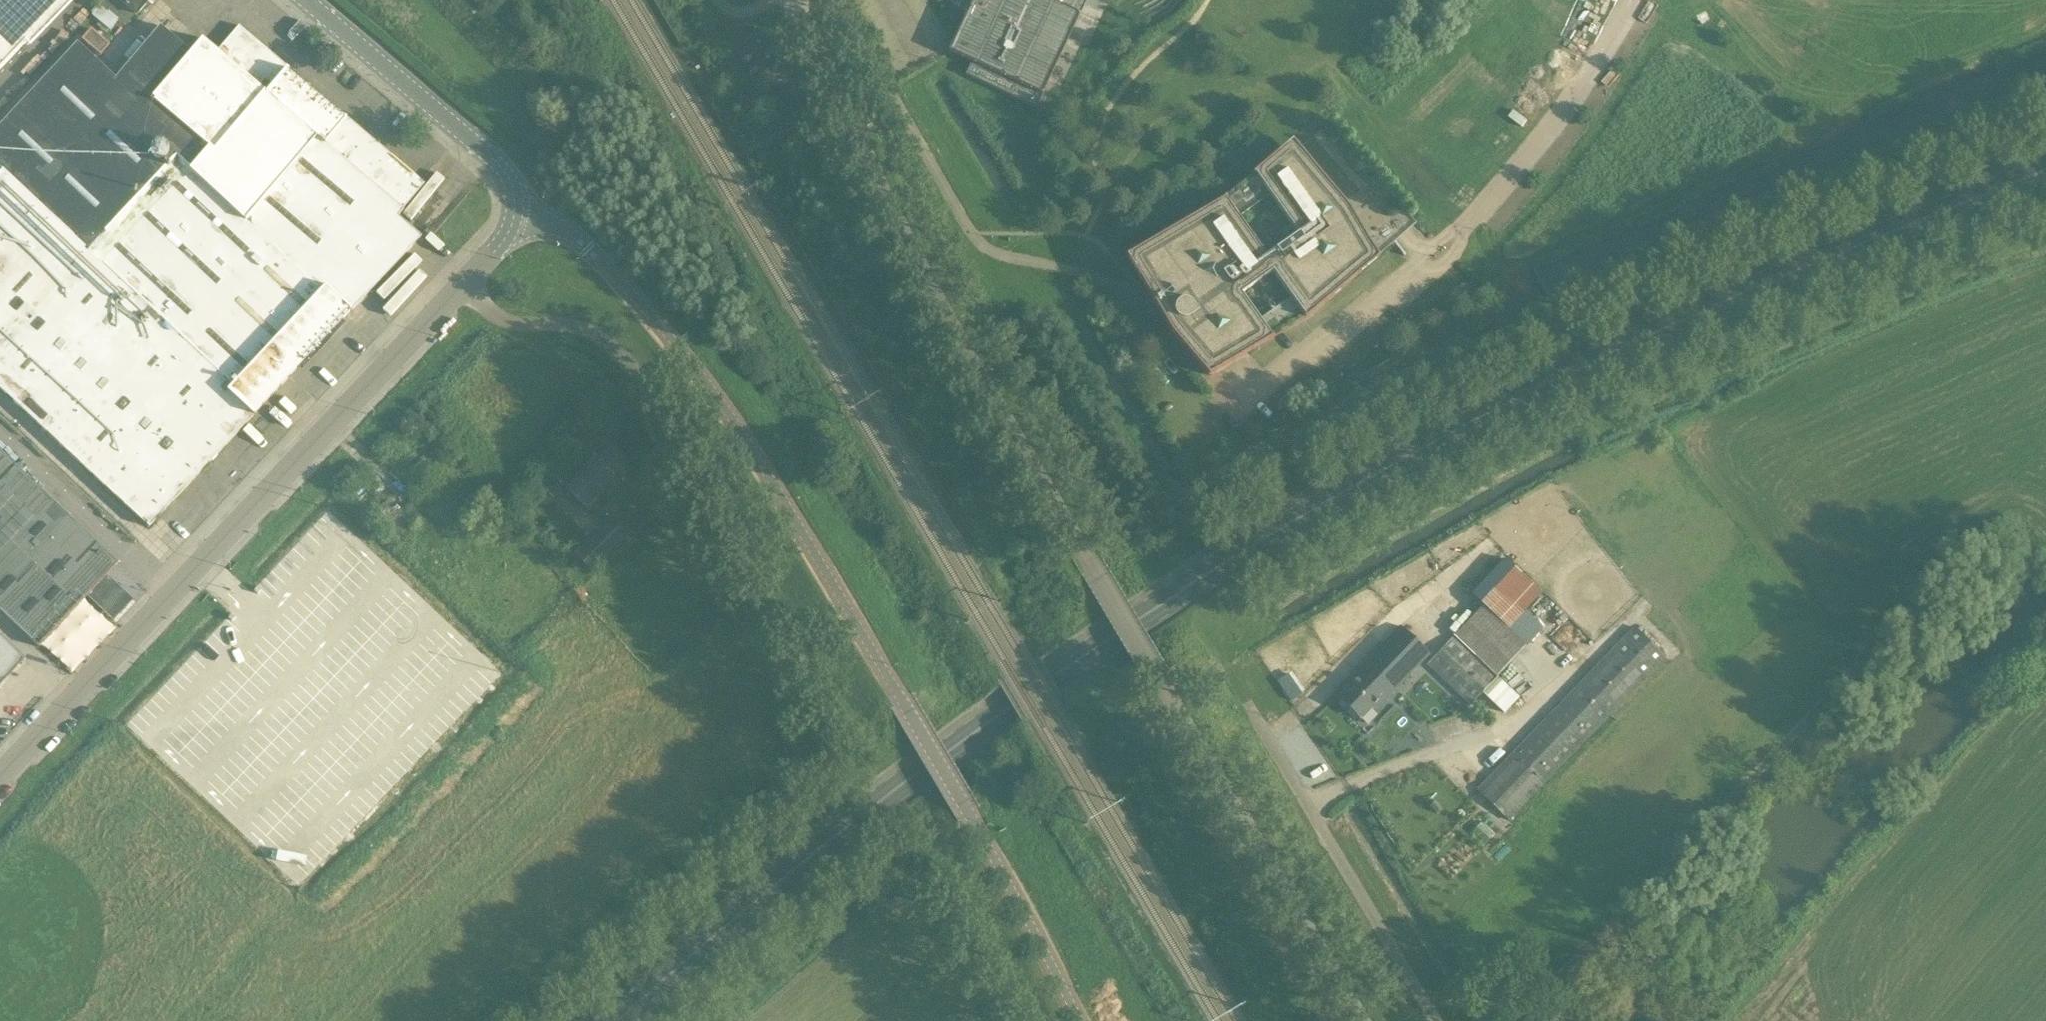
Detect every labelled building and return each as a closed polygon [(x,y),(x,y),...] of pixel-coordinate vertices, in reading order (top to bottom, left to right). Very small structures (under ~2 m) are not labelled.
[(60,7),(53,0),(0,0),(0,69),(60,7)] [(135,15),(137,16),(150,0),(118,0),(135,15)] [(949,52),(971,62),(965,75),(1036,108),(1087,0),(973,0),(949,52)] [(1115,0),(1088,0),(1075,29),(1098,39),(1115,0)] [(110,30),(118,21),(99,5),(92,15),(110,30)] [(0,172),(0,388),(149,528),(421,237),(398,217),(404,210),(403,209),(425,183),(348,118),(344,123),(284,72),(288,68),(239,26),(218,51),(202,38),(191,52),(160,26),(150,37),(143,31),(119,58),(127,65),(116,78),(77,43),(0,125),(0,169),(2,170),(0,172)] [(91,29),(82,39),(101,55),(110,45),(91,29)] [(1220,202),(1127,258),(1210,376),(1211,375),(1371,261),(1416,223),(1414,222),(1420,217),(1329,110),(1220,202)] [(39,647),(119,563),(0,451),(0,610),(39,647)] [(541,475),(524,490),(531,496),(547,481),(541,475)] [(606,499),(595,508),(603,516),(614,507),(606,499)] [(1483,606),(1426,665),(1469,706),(1482,693),(1503,713),(1519,697),(1497,677),(1526,647),(1528,649),(1540,636),(1520,617),(1542,594),(1505,559),(1471,595),(1483,606)] [(1359,676),(1337,698),(1360,720),(1373,707),(1375,710),(1429,654),(1400,626),(1356,673),(1359,676)] [(1633,626),(1476,790),(1509,821),(1666,658),(1633,626)] [(5,684),(24,663),(0,640),(0,680),(5,684)]
